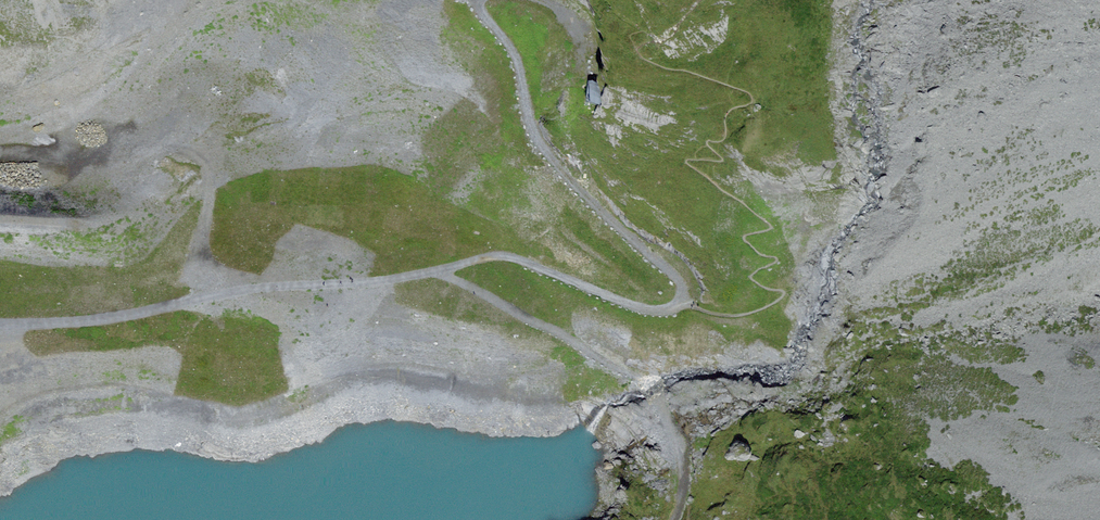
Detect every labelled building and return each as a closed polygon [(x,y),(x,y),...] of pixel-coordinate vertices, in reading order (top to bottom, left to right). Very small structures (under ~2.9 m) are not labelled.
[(606,81),(592,80),(591,101),(606,101),(606,81)]
